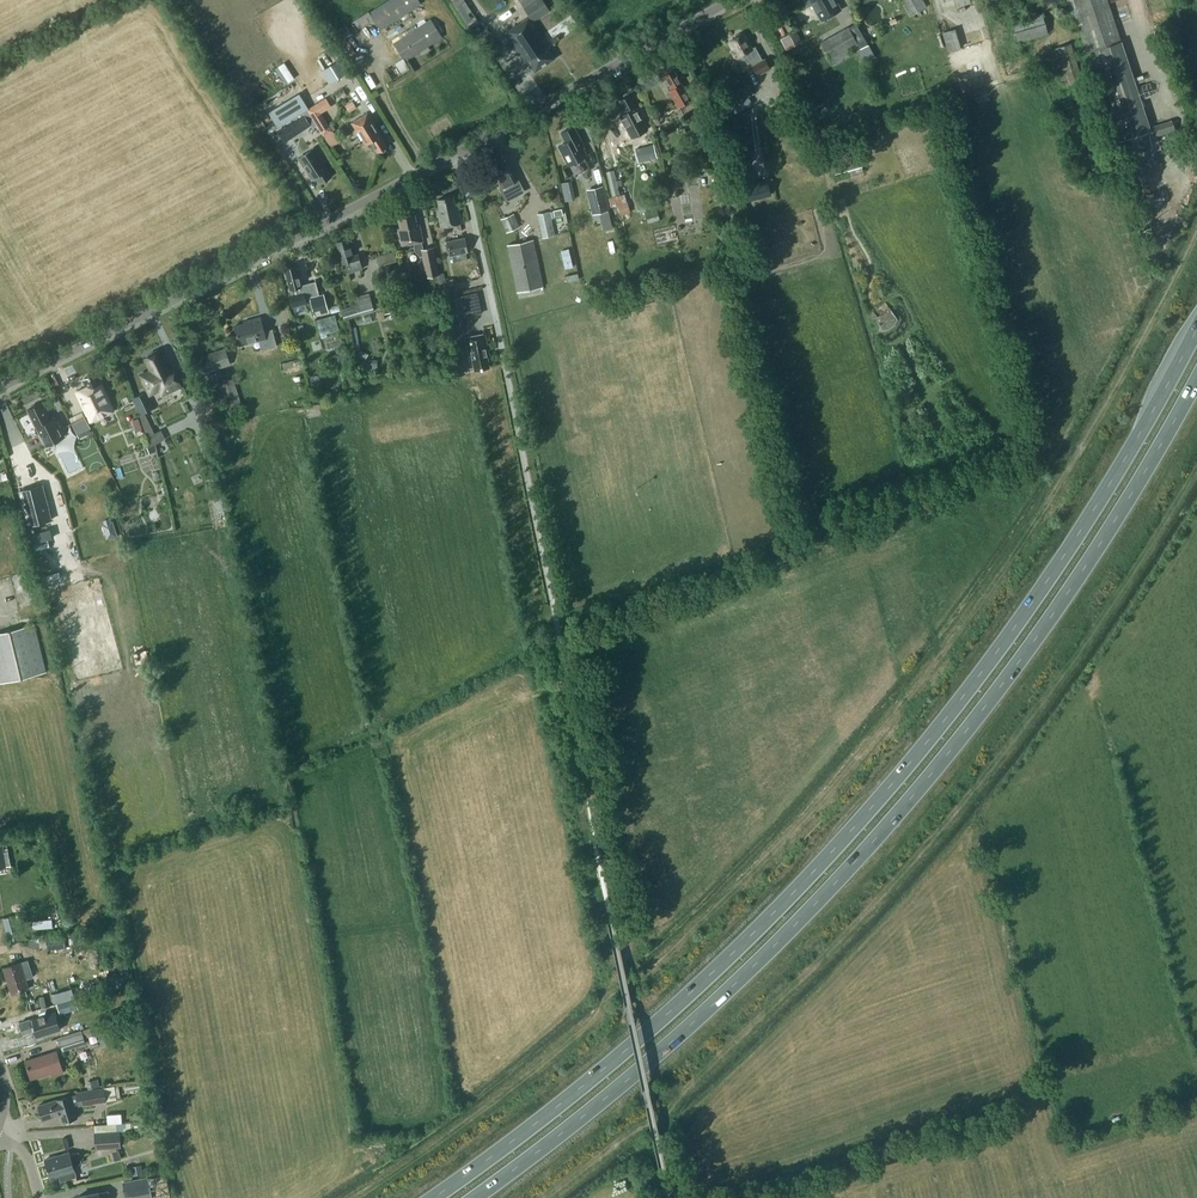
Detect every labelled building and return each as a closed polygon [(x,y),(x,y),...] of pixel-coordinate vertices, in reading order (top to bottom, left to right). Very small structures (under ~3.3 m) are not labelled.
[(370,12),(380,29),(420,3),(418,0),(389,0),(370,12)] [(535,71),(554,58),(547,47),(550,46),(534,21),(550,10),(543,0),(521,0),(520,1),(530,16),(505,33),(525,63),(528,61),(535,71)] [(822,20),(841,10),(837,4),(836,5),(834,2),(835,2),(834,0),(805,0),(805,1),(808,7),(814,4),(822,20)] [(910,16),(926,7),(923,0),(902,0),(910,16)] [(1151,131),(1107,0),(1067,0),(1071,13),(1074,12),(1087,51),(1093,49),(1112,105),(1107,106),(1119,141),(1151,131)] [(460,14),(469,28),(479,22),(470,8),(460,14)] [(1048,33),(1042,13),(1011,22),(1017,43),(1048,33)] [(431,19),(394,43),(405,60),(442,36),(431,19)] [(347,26),(342,29),(346,35),(351,32),(347,26)] [(476,33),(489,53),(500,47),(486,26),(476,33)] [(850,49),(859,44),(849,28),(823,43),(832,59),(835,65),(853,54),(850,49)] [(964,46),(958,28),(942,32),(948,51),(964,46)] [(755,48),(752,50),(744,35),(743,36),(740,34),(736,36),(735,39),(730,42),(734,51),(733,53),(735,57),(738,58),(743,55),(747,65),(750,63),(757,77),(770,70),(765,61),(762,62),(755,48)] [(790,34),(781,38),(786,49),(795,45),(790,34)] [(1052,50),(1064,87),(1083,81),(1072,44),(1052,50)] [(499,58),(507,70),(513,66),(505,53),(499,58)] [(675,70),(665,76),(671,87),(668,88),(679,108),(684,105),(685,107),(691,103),(690,102),(692,100),(675,70)] [(733,105),(754,94),(748,85),(728,96),(733,105)] [(1140,94),(1142,101),(1149,99),(1147,92),(1140,94)] [(624,111),(618,114),(630,139),(647,130),(643,122),(629,93),(618,98),(624,111)] [(326,97),(307,108),(324,135),(330,131),(318,111),(330,104),(326,97)] [(345,104),(349,111),(358,106),(354,99),(345,104)] [(387,146),(374,124),(375,124),(368,113),(352,123),(365,144),(370,141),(377,152),(379,151),(381,151),(384,149),(385,147),(387,146)] [(1161,134),(1154,136),(1155,137),(1166,133),(1176,130),(1172,119),(1158,124),(1161,134)] [(561,132),(566,142),(558,146),(569,165),(587,155),(583,146),(584,145),(574,125),(561,132)] [(1180,144),(1176,130),(1166,133),(1170,147),(1180,144)] [(330,131),(324,135),(331,147),(335,144),(331,138),(334,137),(330,131)] [(704,148),(708,147),(716,145),(713,132),(701,135),(704,148)] [(657,157),(653,144),(635,149),(638,162),(657,157)] [(716,145),(708,147),(712,162),(724,159),(720,144),(716,145)] [(314,148),(299,158),(312,178),(315,176),(321,184),(323,183),(324,183),(327,181),(328,180),(332,177),(314,148)] [(832,175),(861,167),(858,155),(829,163),(832,175)] [(507,164),(494,172),(502,188),(500,189),(506,200),(524,191),(518,179),(516,181),(507,164)] [(614,169),(607,171),(612,195),(619,193),(614,169)] [(729,184),(726,172),(715,175),(718,187),(729,184)] [(565,200),(576,198),(572,180),(561,182),(565,200)] [(770,193),(766,180),(744,186),(747,199),(770,193)] [(603,186),(589,189),(594,213),(599,212),(603,230),(613,228),(609,209),(603,186)] [(612,206),(618,205),(620,211),(630,208),(626,192),(609,197),(612,206)] [(461,222),(458,208),(456,209),(453,196),(437,200),(439,210),(437,210),(441,227),(461,222)] [(642,214),(659,209),(656,196),(638,201),(642,214)] [(520,226),(514,212),(500,218),(506,232),(520,226)] [(550,212),(538,215),(543,238),(554,236),(550,212)] [(649,224),(660,221),(658,212),(646,215),(649,224)] [(411,247),(412,245),(411,244),(423,241),(420,228),(417,229),(414,215),(398,219),(401,230),(399,230),(403,246),(404,246),(404,247),(405,249),(407,250),(410,249),(411,247)] [(464,237),(446,242),(450,255),(452,254),(454,263),(467,259),(465,251),(467,251),(464,237)] [(344,264),(347,273),(362,269),(358,259),(355,260),(351,248),(349,248),(347,239),(335,243),(342,264),(344,264)] [(533,240),(509,245),(518,291),(542,286),(533,240)] [(433,248),(421,251),(428,278),(439,275),(433,248)] [(379,266),(396,261),(394,252),(376,256),(379,266)] [(406,274),(413,271),(410,262),(403,264),(406,274)] [(307,303),(304,292),(301,293),(299,287),(302,286),(300,276),(298,276),(295,266),(284,269),(291,295),(288,296),(291,307),(307,303)] [(579,279),(578,272),(564,275),(566,282),(579,279)] [(446,299),(458,296),(455,284),(443,287),(446,299)] [(444,296),(442,287),(433,290),(434,298),(444,296)] [(310,297),(315,315),(329,312),(324,293),(310,297)] [(344,318),(373,310),(369,294),(354,298),(356,305),(342,309),(344,318)] [(458,296),(446,299),(451,320),(464,317),(459,296),(458,296)] [(394,310),(392,300),(379,304),(382,313),(394,310)] [(867,315),(868,317),(878,332),(882,330),(888,328),(894,324),(897,318),(886,302),(867,315)] [(320,333),(339,330),(337,314),(317,317),(320,333)] [(265,330),(261,315),(243,320),(243,322),(233,325),(239,346),(259,341),(261,349),(277,345),(272,328),(265,330)] [(475,369),(490,366),(488,356),(490,355),(485,333),(466,337),(471,359),(473,359),(475,369)] [(203,373),(230,363),(225,347),(197,356),(203,373)] [(348,360),(346,349),(337,351),(339,362),(348,360)] [(152,370),(141,375),(148,389),(161,382),(166,392),(181,385),(174,371),(168,374),(162,361),(164,360),(160,351),(158,352),(157,350),(149,353),(150,356),(146,358),(152,370)] [(206,384),(219,380),(216,371),(203,375),(206,384)] [(112,410),(95,373),(83,379),(87,386),(77,391),(90,420),(112,410)] [(233,378),(218,382),(225,410),(241,406),(233,378)] [(133,395),(140,411),(149,407),(150,409),(153,408),(152,406),(154,405),(146,389),(133,395)] [(28,408),(34,419),(33,421),(46,446),(54,441),(55,442),(57,441),(56,440),(65,436),(55,417),(51,419),(45,406),(44,407),(41,402),(28,408)] [(73,423),(80,438),(93,431),(86,416),(73,423)] [(155,432),(148,419),(142,421),(147,436),(155,432)] [(157,444),(162,457),(168,455),(163,442),(157,444)] [(217,469),(207,471),(209,478),(210,478),(219,476),(217,469)] [(39,486),(16,492),(24,527),(48,521),(39,486)] [(45,671),(33,624),(0,632),(0,683),(45,671)] [(7,937),(19,934),(14,915),(3,918),(7,937)] [(32,918),(33,927),(53,926),(53,917),(32,918)] [(47,946),(66,945),(65,935),(46,937),(47,946)] [(28,987),(21,963),(3,969),(11,993),(28,987)] [(78,1008),(75,999),(58,1004),(61,1013),(78,1008)] [(128,1016),(125,1007),(104,1013),(107,1023),(128,1016)] [(39,1016),(20,1021),(24,1033),(35,1030),(35,1031),(42,1028),(44,1035),(54,1032),(48,1014),(39,1017),(39,1016)] [(133,1040),(129,1026),(117,1030),(121,1044),(133,1040)] [(85,1043),(81,1030),(59,1038),(63,1050),(85,1043)] [(57,1051),(25,1061),(31,1078),(52,1071),(53,1075),(63,1072),(57,1051)] [(56,1098),(38,1105),(42,1118),(43,1121),(61,1115),(63,1121),(77,1116),(73,1105),(78,1103),(78,1105),(116,1098),(113,1084),(75,1091),(76,1092),(70,1094),(56,1099),(56,1098)] [(120,1147),(119,1132),(95,1133),(96,1149),(120,1147)] [(69,1153),(45,1160),(50,1178),(59,1175),(60,1182),(76,1177),(73,1166),(79,1165),(82,1164),(80,1156),(77,1156),(76,1153),(70,1155),(69,1153)] [(143,1174),(142,1164),(130,1166),(132,1175),(143,1174)] [(132,1196),(132,1197),(151,1197),(150,1192),(147,1178),(123,1183),(126,1197),(132,1196)]
